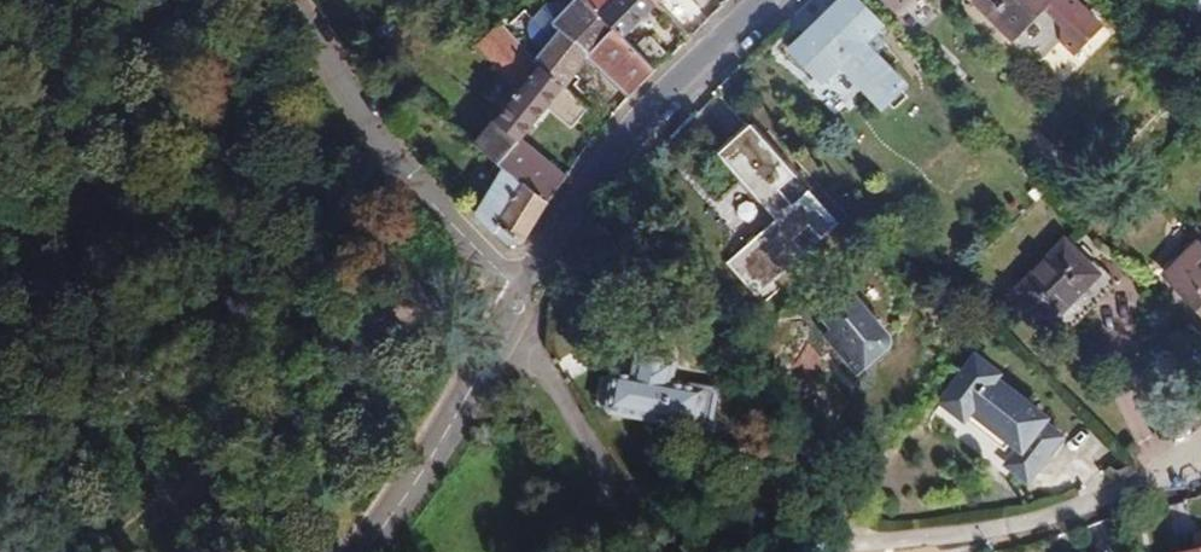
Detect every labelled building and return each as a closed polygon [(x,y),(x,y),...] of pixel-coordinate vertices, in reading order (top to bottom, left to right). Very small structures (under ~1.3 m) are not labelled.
[(631,96),(657,70),(625,37),(588,0),(579,0),(570,9),(556,25),(562,30),(538,59),(543,64),(565,87),(590,56),(631,96)] [(657,4),(653,0),(588,0),(625,37),(657,4)] [(794,54),(824,84),(841,67),(882,109),(907,84),(867,42),(887,23),(864,0),(849,0),(794,54)] [(899,15),(915,0),(884,0),(899,15)] [(1010,42),(1052,0),(973,0),(971,2),(1010,42)] [(547,3),(533,18),(526,10),(506,27),(538,59),(562,30),(556,25),(570,9),(563,3),(555,1),(547,3)] [(502,22),(477,45),(519,93),(543,64),(538,59),(506,27),(502,22)] [(571,128),(588,110),(565,87),(543,64),(519,93),(477,144),(507,169),(548,204),(567,177),(521,139),(547,108),(571,128)] [(718,154),(776,219),(727,262),(756,296),(806,252),(795,239),(810,226),(821,238),(839,223),(810,190),(794,204),(781,189),(796,175),(752,124),(718,154)] [(548,204),(507,169),(478,216),(507,247),(522,246),(548,204)] [(781,189),(794,204),(810,190),(796,175),(781,189)] [(1029,193),(1036,201),(1047,190),(1039,182),(1029,193)] [(810,226),(795,239),(806,252),(821,238),(810,226)] [(1015,290),(1049,324),(1100,273),(1065,239),(1015,290)] [(1200,309),(1200,241),(1200,239),(1166,273),(1200,309)] [(825,317),(834,328),(825,335),(859,372),(892,345),(893,340),(892,335),(850,287),(826,308),(824,313),(825,317)] [(1013,456),(1007,464),(1029,481),(1063,436),(1045,421),(1048,417),(997,378),(1000,373),(976,355),(941,401),(965,419),(971,411),(1019,448),(1013,456)] [(710,432),(717,393),(668,384),(671,364),(635,358),(631,377),(620,375),(614,379),(609,409),(613,415),(710,432)] [(609,409),(614,379),(603,377),(598,407),(609,409)] [(1013,456),(1019,448),(971,411),(965,419),(1013,456)]
